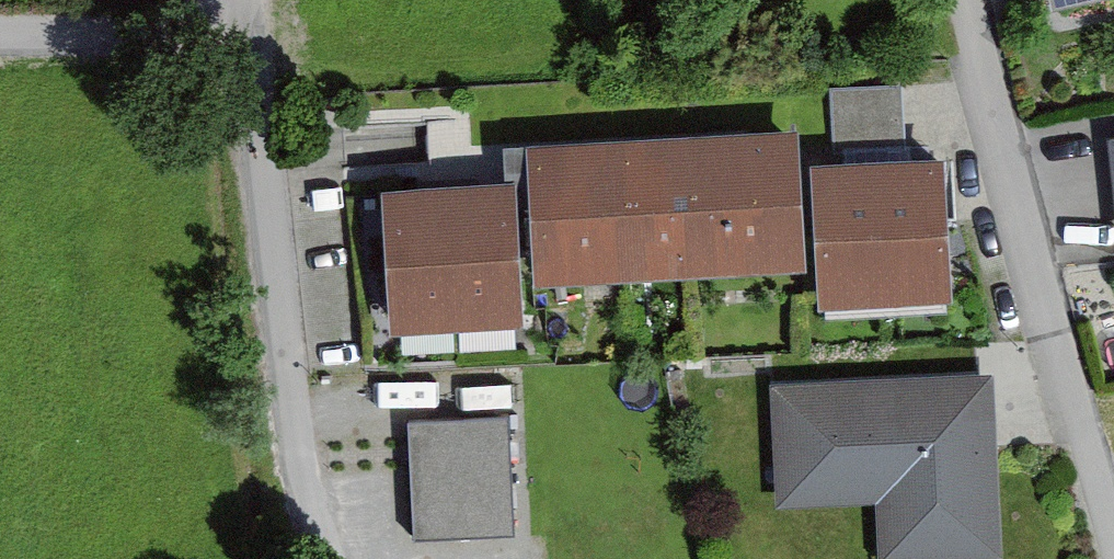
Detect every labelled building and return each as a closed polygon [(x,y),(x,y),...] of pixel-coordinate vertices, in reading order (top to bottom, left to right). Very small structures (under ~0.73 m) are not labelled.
[(920,81),(848,86),(852,138),(924,134),(920,81)] [(810,130),(764,133),(773,261),(819,258),(810,130)] [(727,264),(773,261),(764,133),(718,136),(727,264)] [(681,267),(727,264),(718,136),(672,139),(681,267)] [(635,270),(681,267),(672,139),(627,142),(635,270)] [(589,273),(635,270),(627,142),(581,145),(589,273)] [(543,276),(589,273),(581,145),(535,148),(543,276)] [(964,151),(902,155),(911,295),(973,291),(964,151)] [(849,299),(911,295),(902,155),(840,160),(849,299)] [(529,183),(469,187),(477,314),(538,310),(529,183)] [(417,318),(477,314),(469,187),(408,191),(417,318)] [(899,555),(1025,547),(1013,364),(794,378),(802,505),(895,499),(899,555)] [(517,407),(418,412),(425,532),(524,526),(517,407)]
